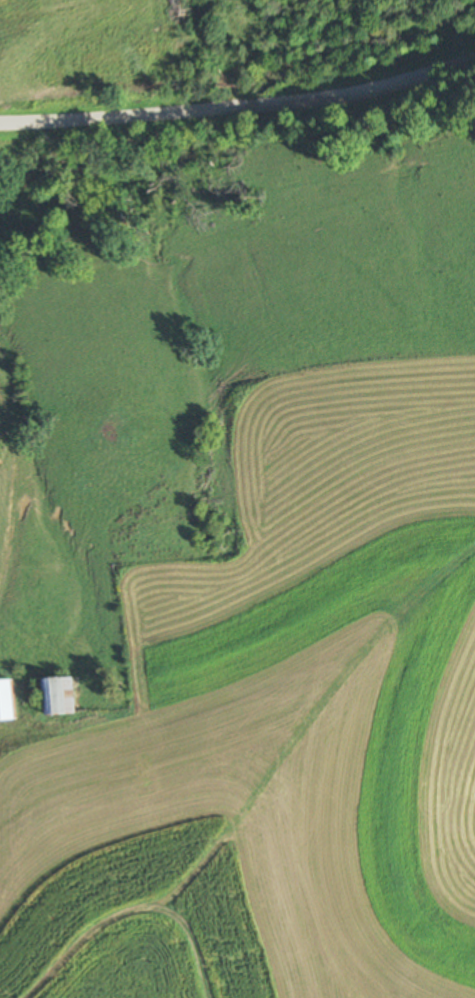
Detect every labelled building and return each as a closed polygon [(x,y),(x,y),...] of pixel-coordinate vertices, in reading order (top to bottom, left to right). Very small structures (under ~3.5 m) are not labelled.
[(75,715),(74,677),(45,678),(45,715),(75,715)] [(14,680),(0,680),(0,722),(16,721),(14,680)]
